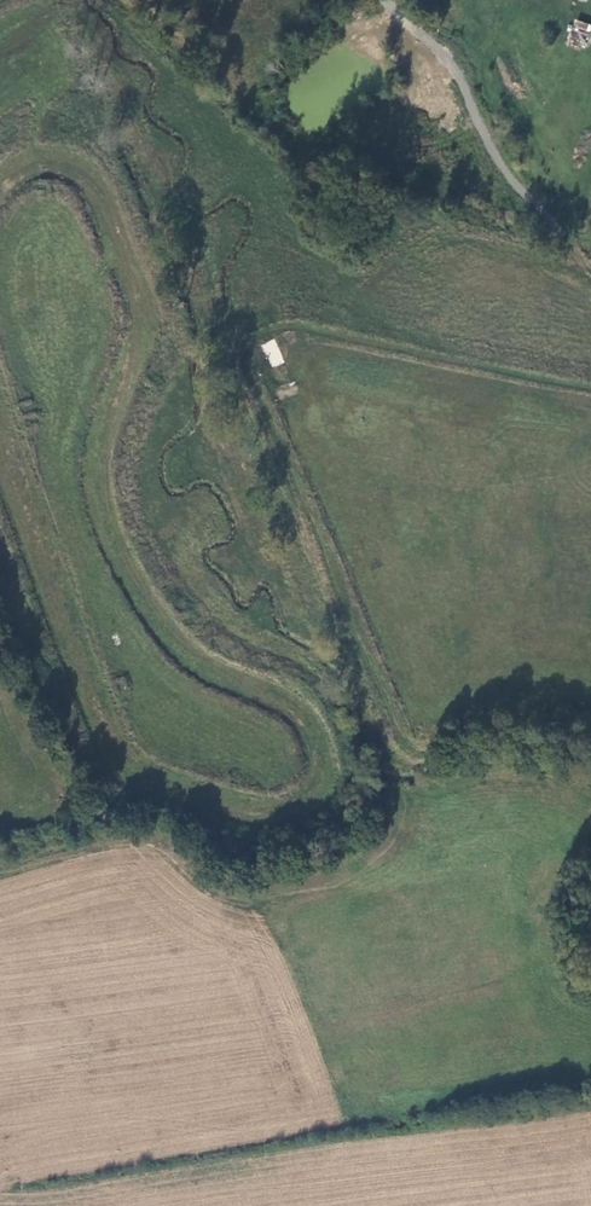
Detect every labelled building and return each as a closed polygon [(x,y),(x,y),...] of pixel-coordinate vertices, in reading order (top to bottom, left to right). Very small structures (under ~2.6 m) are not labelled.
[(567,43),(585,48),(590,28),(590,24),(574,19),(567,43)] [(272,365),(283,364),(281,354),(270,356),(272,365)]
